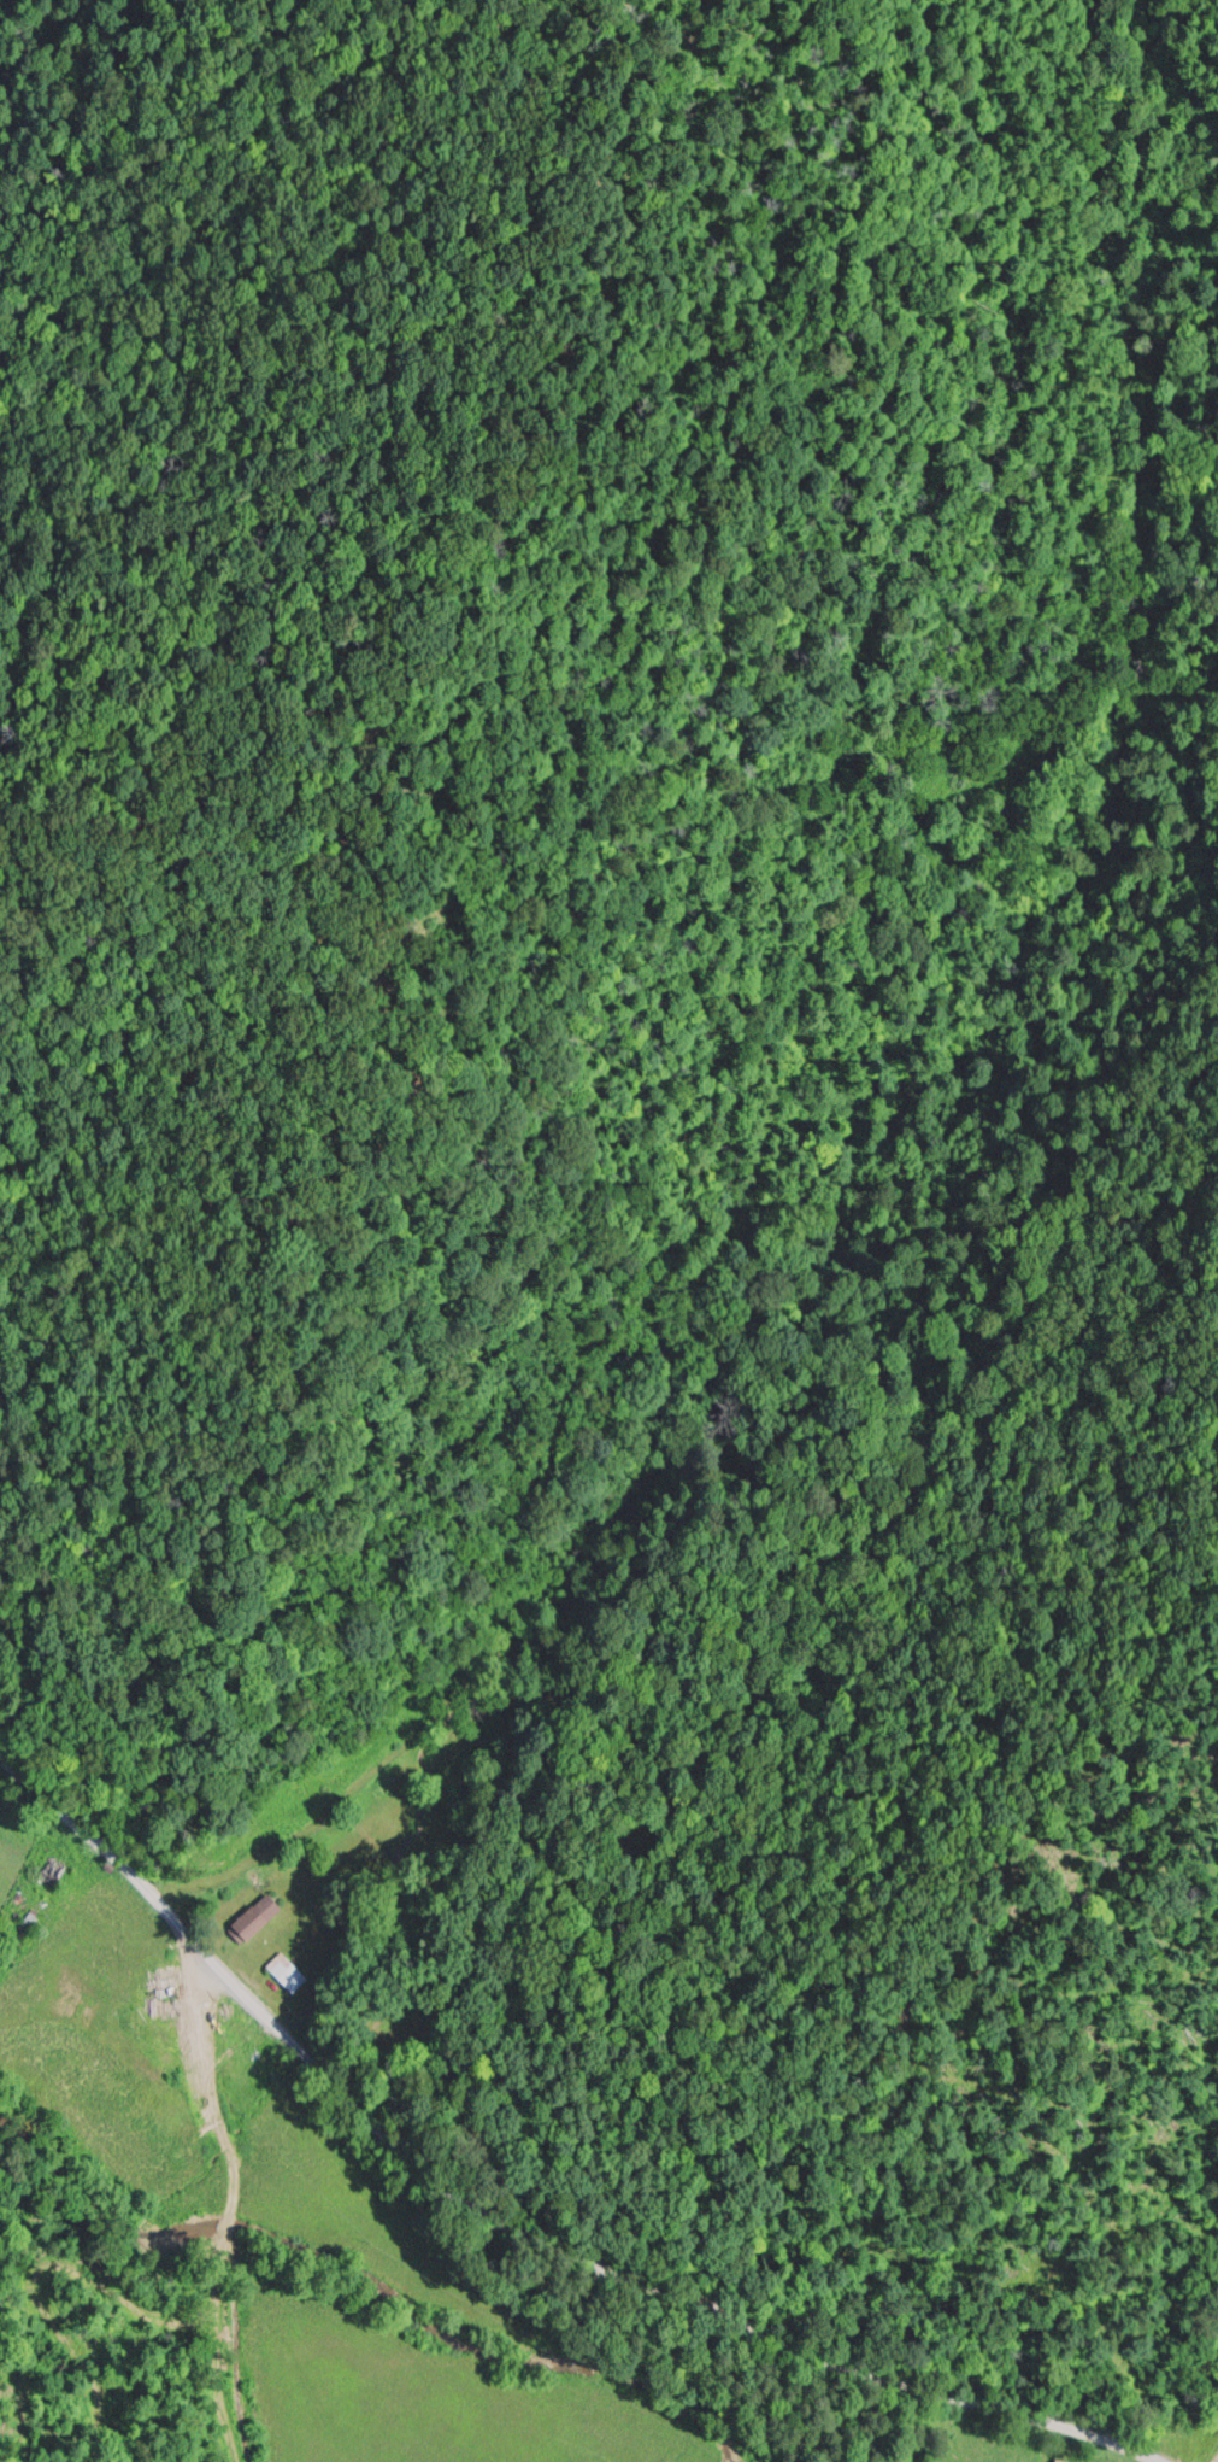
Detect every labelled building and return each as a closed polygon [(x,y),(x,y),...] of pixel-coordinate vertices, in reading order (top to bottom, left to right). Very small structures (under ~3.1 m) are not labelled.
[(248,1944),(288,1907),(273,1890),(233,1928),(248,1944)] [(272,1965),(298,1991),(313,1976),(287,1950),(272,1965)]
